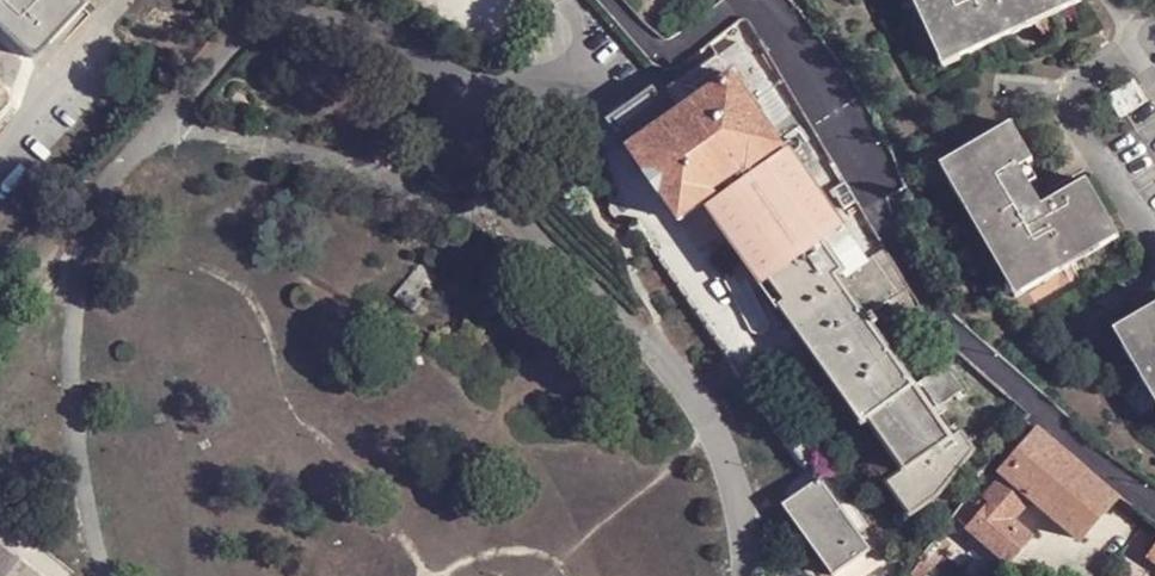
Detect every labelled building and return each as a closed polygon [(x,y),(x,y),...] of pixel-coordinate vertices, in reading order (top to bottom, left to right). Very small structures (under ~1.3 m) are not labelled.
[(12,36),(27,19),(45,1),(46,0),(0,0),(0,25),(12,36)] [(1082,0),(914,0),(943,64),(1083,0),(1082,0)] [(745,38),(723,53),(736,73),(755,99),(776,84),(745,38)] [(736,73),(723,53),(664,94),(658,115),(665,123),(736,73)] [(736,73),(665,123),(634,145),(685,219),(717,195),(716,192),(754,166),(757,168),(787,146),(786,143),(778,128),(755,99),(736,73)] [(1109,97),(1122,116),(1145,100),(1132,82),(1109,97)] [(1012,123),(940,165),(1017,296),(1121,236),(1088,179),(1043,205),(1022,168),(1034,160),(1012,123)] [(842,225),(787,146),(757,168),(810,243),(812,247),(827,237),(842,225)] [(716,192),(717,195),(725,204),(730,201),(736,196),(738,198),(776,251),(777,254),(769,259),(765,263),(774,275),(812,247),(810,243),(757,168),(754,166),(716,192)] [(886,337),(845,280),(843,274),(850,270),(847,267),(830,241),(827,237),(812,247),(774,275),(792,301),(787,304),(868,425),(873,422),(904,469),(909,475),(954,439),(937,414),(966,395),(949,370),(921,390),(886,337)] [(941,330),(891,246),(878,257),(933,337),(941,330)] [(933,337),(878,257),(845,280),(886,337),(894,333),(902,343),(916,334),(923,344),(933,337)] [(1116,327),(1154,397),(1154,303),(1116,327)] [(1045,431),(1029,417),(982,479),(994,488),(1045,431)] [(909,475),(904,469),(888,482),(911,516),(940,499),(979,452),(963,428),(965,432),(960,435),(955,440),(954,439),(909,475)] [(1117,493),(1045,431),(994,488),(987,495),(992,500),(968,528),(1009,563),(1033,536),(1014,520),(1034,497),(1081,538),(1118,493),(1117,493)] [(824,480),(830,488),(835,483),(822,465),(818,469),(824,480)] [(834,575),(839,575),(872,553),(830,488),(824,480),(795,499),(786,505),(834,575)] [(0,546),(0,575),(38,575),(0,546)]
